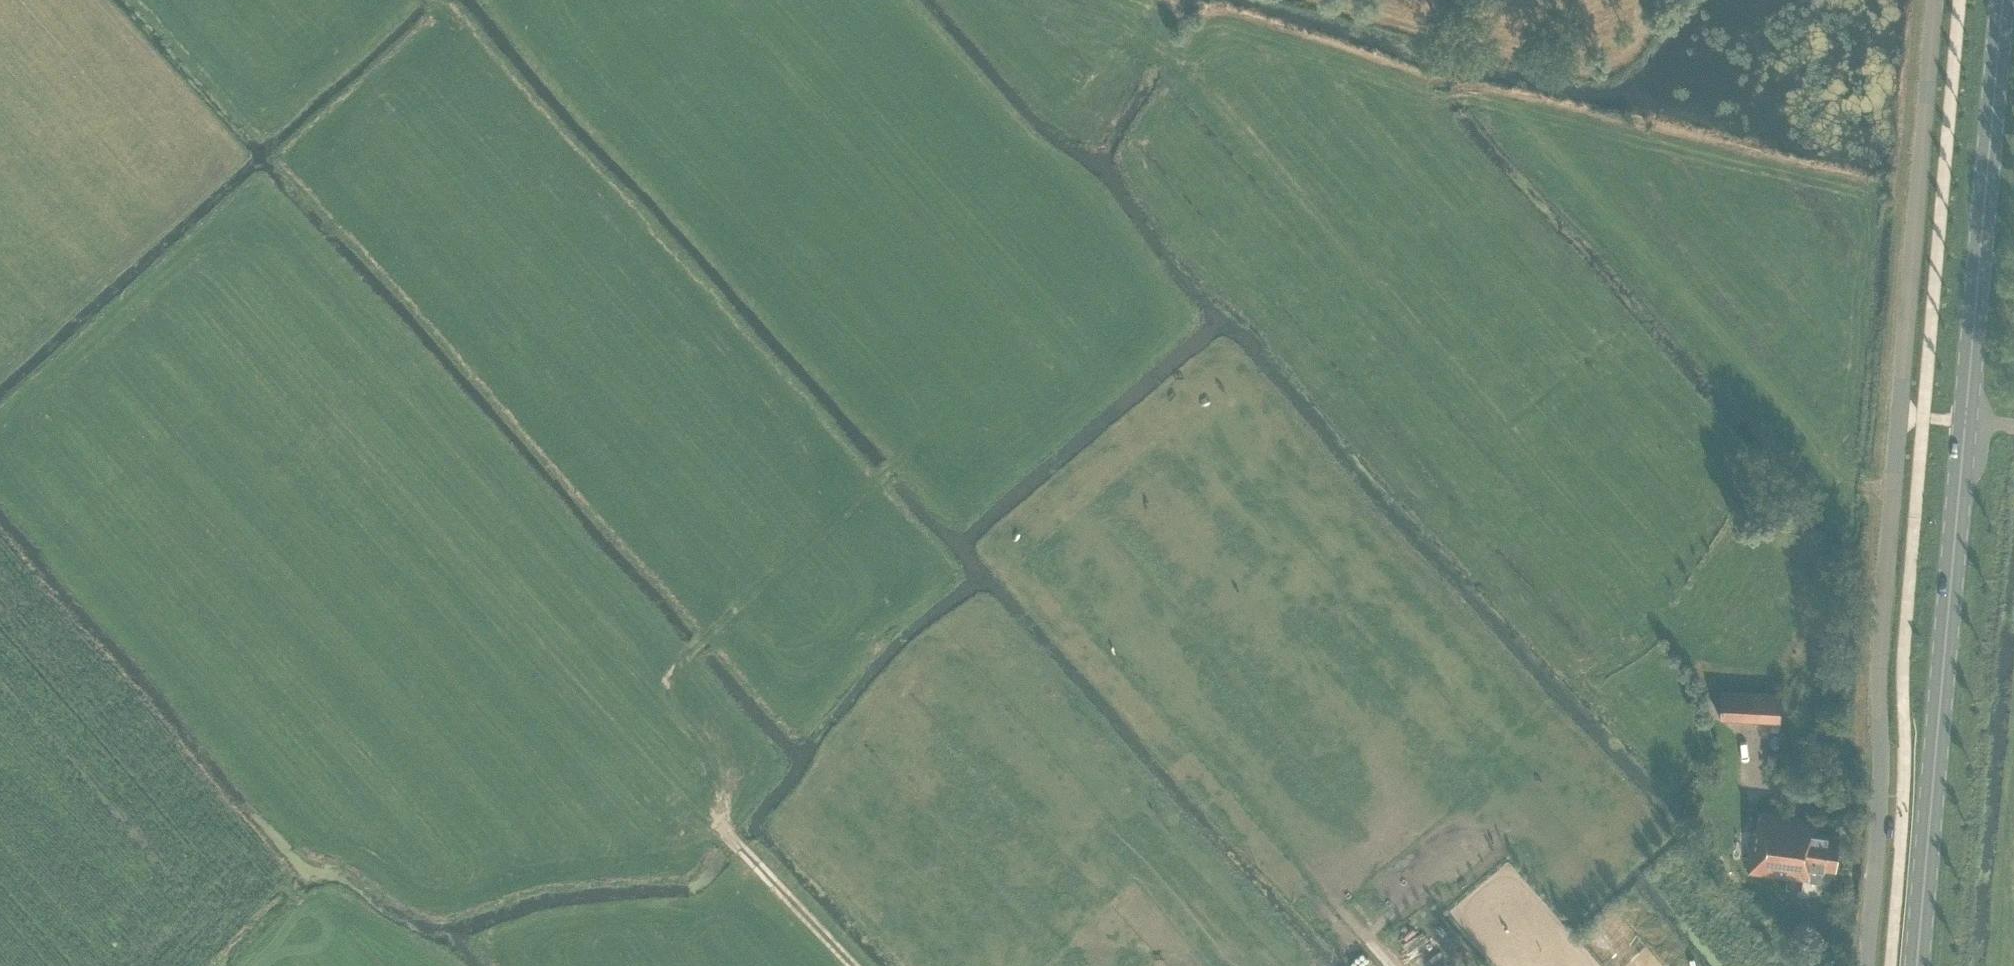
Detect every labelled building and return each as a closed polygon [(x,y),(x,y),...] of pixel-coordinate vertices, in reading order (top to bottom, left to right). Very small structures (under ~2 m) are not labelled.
[(1781,721),(1782,691),(1721,687),(1719,718),(1781,721)] [(1775,762),(1775,754),(1768,753),(1767,762),(1775,762)] [(1815,832),(1817,819),(1759,811),(1756,829),(1753,829),(1748,870),(1819,880),(1821,867),(1834,869),(1839,835),(1815,832)]
